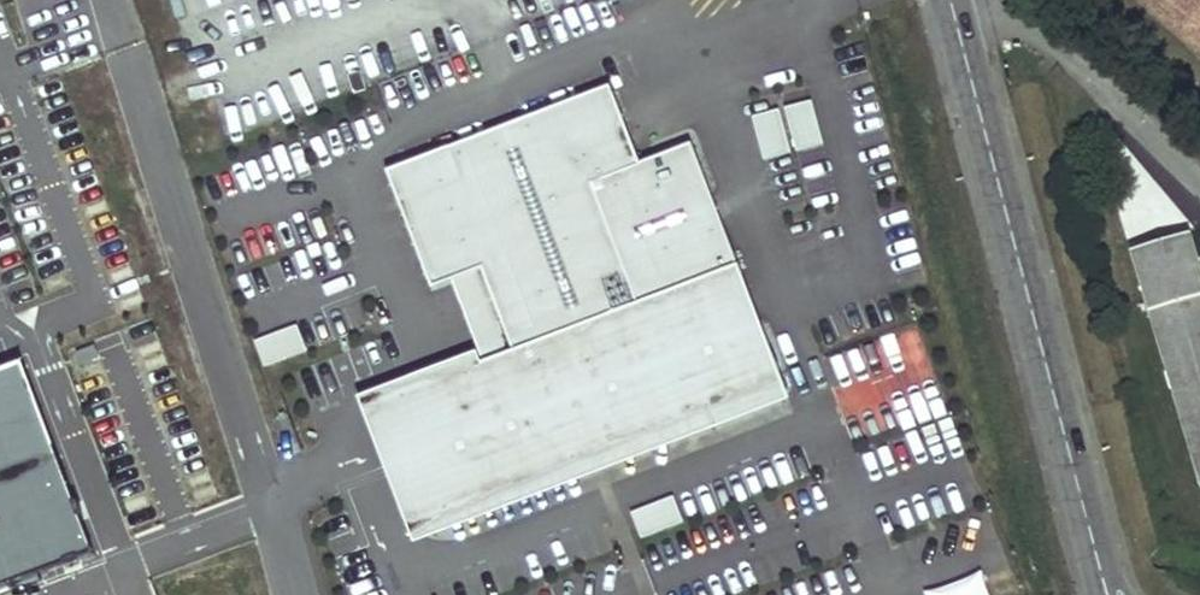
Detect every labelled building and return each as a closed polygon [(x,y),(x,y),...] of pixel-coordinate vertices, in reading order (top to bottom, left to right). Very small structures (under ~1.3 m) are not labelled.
[(610,87),(386,173),(432,290),(452,282),(482,271),(513,353),(483,364),(481,365),(410,392),(456,510),(710,413),(714,421),(787,393),(691,145),(640,164),(610,87)] [(811,100),(785,108),(796,151),(823,144),(811,100)] [(779,109),(752,116),(764,160),(791,153),(779,109)] [(1144,252),(1153,281),(1199,263),(1199,235),(1184,240),(1177,252),(1166,245),(1144,252)] [(1184,240),(1166,245),(1177,252),(1184,240)] [(1153,281),(1191,403),(1199,400),(1199,263),(1153,281)] [(482,271),(452,282),(483,364),(513,353),(482,271)] [(255,342),(264,368),(307,352),(297,326),(255,342)] [(477,353),(358,399),(414,545),(790,401),(787,393),(714,421),(710,413),(456,510),(410,392),(481,365),(477,353)] [(94,555),(22,365),(0,373),(0,590),(94,555)] [(1191,403),(1199,432),(1199,400),(1191,403)] [(674,497),(631,513),(641,538),(683,522),(674,497)] [(982,577),(924,594),(987,594),(982,577)]
